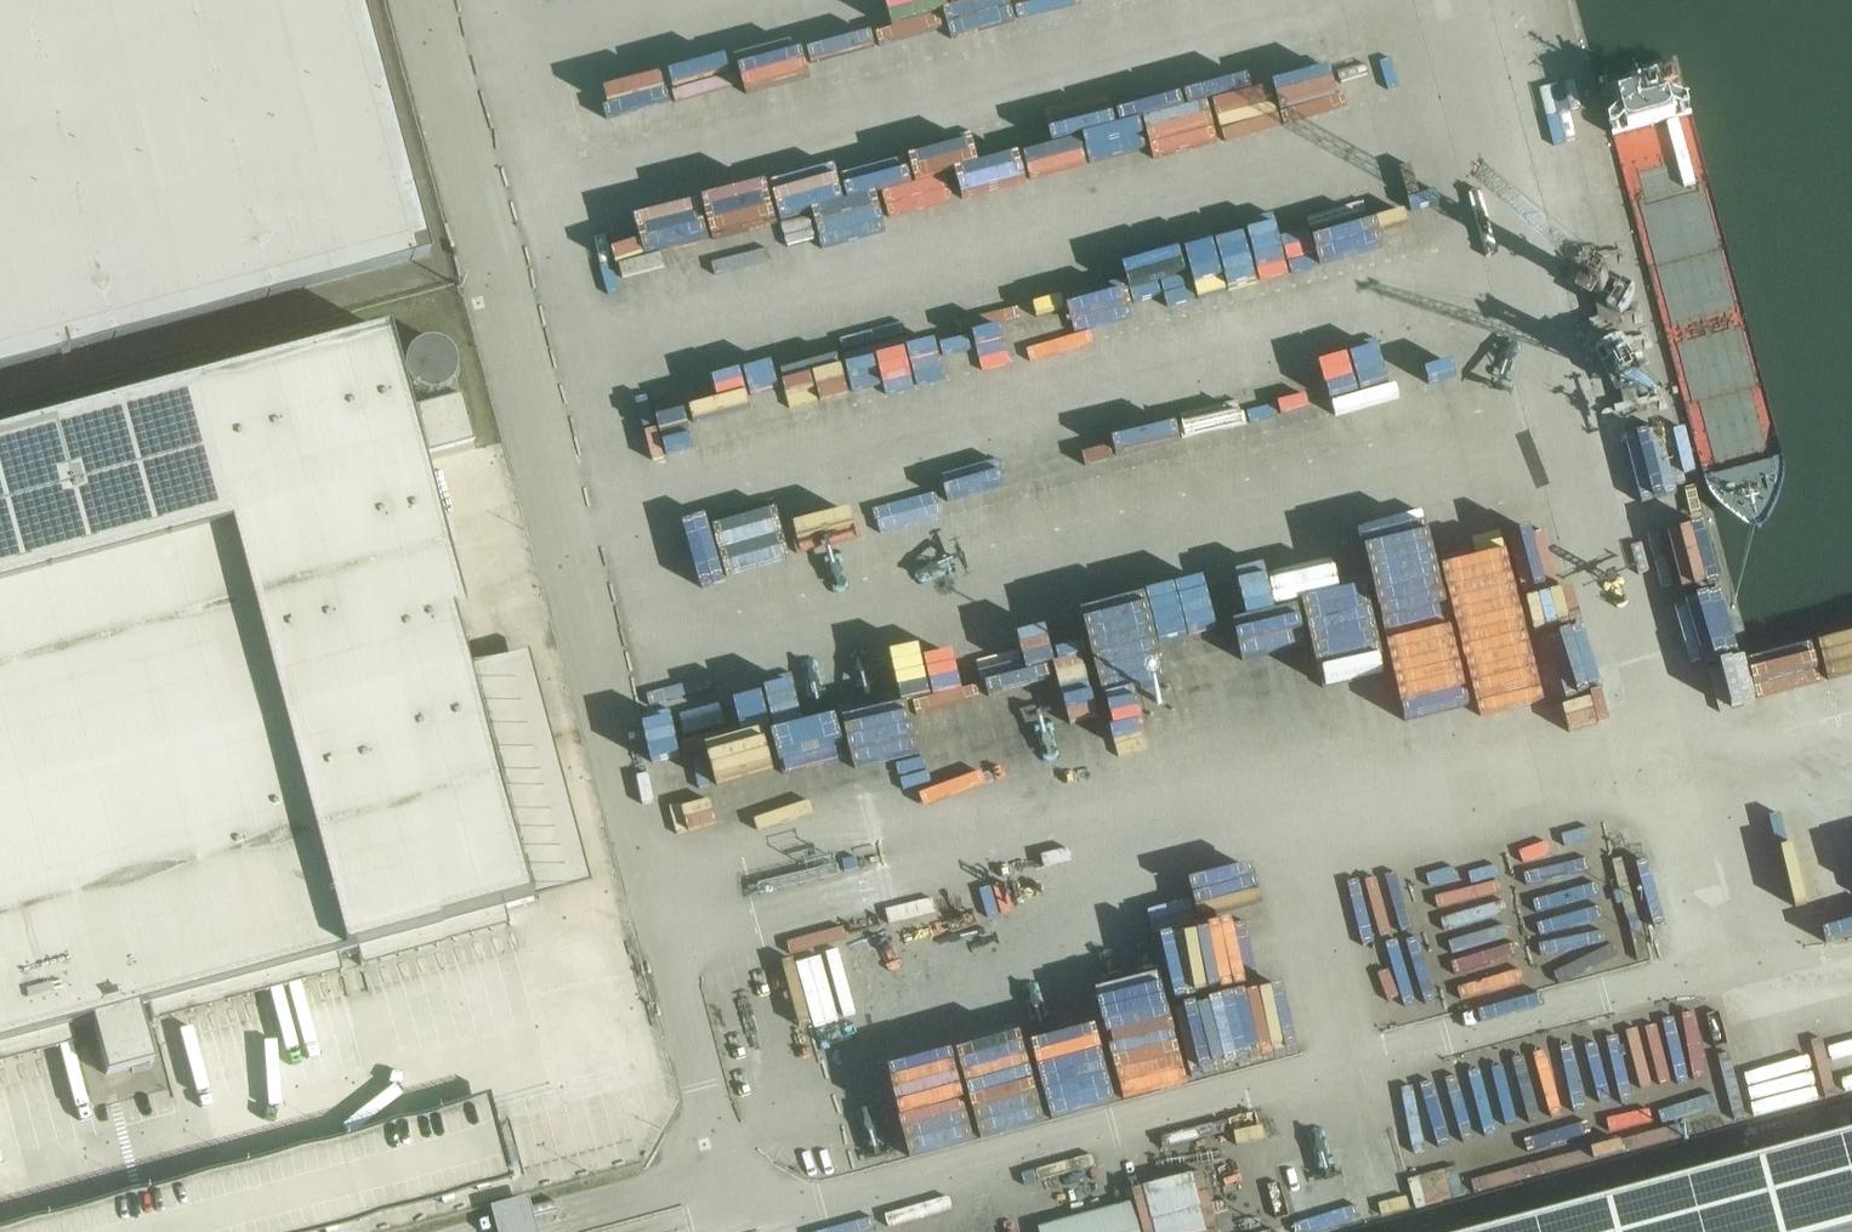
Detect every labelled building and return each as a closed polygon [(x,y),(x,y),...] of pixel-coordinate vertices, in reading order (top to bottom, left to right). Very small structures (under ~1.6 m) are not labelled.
[(428,254),(360,0),(0,0),(0,369),(428,254)] [(948,137),(953,181),(1012,175),(1008,131),(948,137)] [(0,435),(0,1044),(91,1019),(106,1075),(153,1062),(138,1006),(537,895),(386,327),(0,435)] [(448,396),(445,386),(451,378),(454,368),(453,358),(448,350),(440,344),(431,341),(421,342),(412,347),(406,354),(403,364),(404,374),(409,383),(416,389),(426,392),(428,402),(415,405),(427,450),(472,437),(460,393),(448,396)] [(1325,529),(1328,543),(1350,538),(1347,524),(1325,529)] [(1518,657),(1460,668),(1464,690),(1522,680),(1518,657)] [(1783,692),(1826,682),(1820,658),(1778,667),(1783,692)] [(1454,675),(1335,700),(1344,746),(1382,739),(1379,726),(1395,723),(1397,730),(1462,717),(1454,675)] [(1390,916),(1415,916),(1414,891),(1390,891),(1390,916)] [(1473,1231),(1851,1231),(1851,1144),(1473,1231)] [(1061,1231),(1125,1231),(1120,1215),(1060,1230),(1061,1231)]
